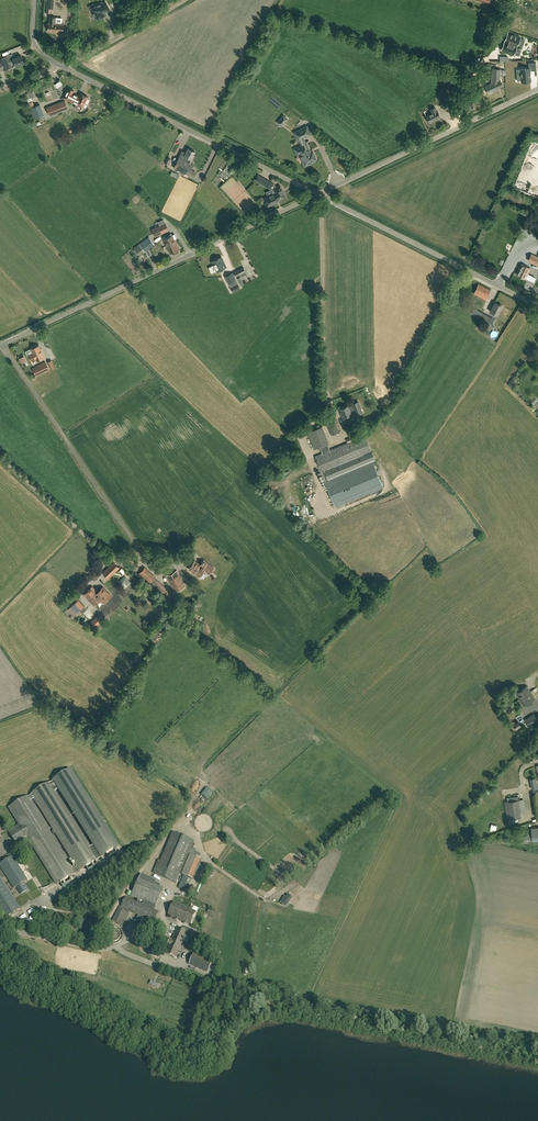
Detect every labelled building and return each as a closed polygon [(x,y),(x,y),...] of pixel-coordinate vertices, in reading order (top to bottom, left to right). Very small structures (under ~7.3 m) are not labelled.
[(103,13),(106,11),(110,9),(106,2),(103,4),(102,2),(95,6),(95,7),(91,10),(95,18),(97,17),(97,18),(98,20),(102,18),(101,18),(105,16),(103,13)] [(151,20),(154,29),(174,21),(171,12),(151,20)] [(55,23),(56,17),(50,17),(50,22),(49,21),(48,32),(63,33),(63,23),(55,23)] [(504,43),(501,50),(514,54),(516,47),(515,47),(516,45),(517,45),(520,37),(508,32),(505,40),(506,41),(506,43),(504,43)] [(11,67),(10,64),(15,62),(16,67),(25,64),(22,55),(8,60),(7,56),(0,58),(0,61),(0,62),(0,71),(11,67)] [(521,75),(517,75),(517,81),(522,80),(522,81),(530,81),(530,71),(537,70),(536,62),(529,63),(529,68),(521,69),(521,75)] [(491,84),(485,86),(489,94),(493,92),(493,91),(498,89),(497,88),(503,85),(500,80),(499,80),(500,72),(493,71),(491,84)] [(69,88),(64,98),(68,100),(76,104),(74,107),(81,110),(83,107),(85,102),(87,103),(89,99),(87,98),(88,97),(80,93),(79,96),(73,93),(74,90),(69,88)] [(445,94),(441,107),(449,109),(453,97),(445,94)] [(65,101),(64,101),(47,108),(49,115),(68,108),(65,101)] [(40,104),(29,108),(34,119),(44,115),(40,104)] [(437,110),(435,107),(431,110),(432,113),(426,116),(429,123),(441,117),(438,110),(437,110)] [(287,118),(284,116),(279,122),(282,125),(287,118)] [(299,128),(300,130),(295,133),(298,139),(310,134),(307,127),(302,130),(301,127),(299,128)] [(306,142),(301,145),(294,149),(297,156),(299,155),(305,167),(316,161),(316,160),(318,160),(313,151),(311,151),(307,142),(306,142)] [(191,163),(193,160),(195,156),(193,155),(195,151),(189,148),(185,156),(183,159),(179,157),(174,168),(177,170),(176,172),(184,175),(185,173),(188,175),(194,164),(191,163)] [(248,165),(245,164),(246,162),(239,158),(238,159),(237,159),(235,163),(237,164),(236,165),(245,170),(248,165)] [(280,186),(276,187),(275,185),(258,175),(255,180),(271,189),(274,188),(275,192),(269,195),(269,196),(266,198),(267,202),(266,202),(266,203),(266,204),(267,205),(267,206),(268,207),(269,206),(270,206),(271,205),(272,204),(280,200),(279,200),(286,197),(282,189),(280,186)] [(165,223),(160,225),(152,229),(155,236),(169,230),(165,223)] [(174,239),(172,235),(171,234),(164,238),(164,239),(164,240),(165,242),(166,242),(167,245),(168,249),(168,250),(169,251),(170,252),(170,253),(179,249),(174,239)] [(134,248),(137,251),(135,252),(137,255),(139,254),(140,255),(155,244),(149,237),(134,248)] [(532,254),(529,260),(537,265),(537,257),(532,254)] [(227,267),(222,256),(212,261),(217,271),(227,267)] [(534,282),(536,278),(528,274),(531,268),(521,264),(516,274),(525,279),(526,278),(534,282)] [(247,274),(244,267),(234,272),(236,276),(239,274),(241,277),(247,274)] [(225,276),(231,287),(233,292),(240,288),(236,280),(237,280),(233,272),(225,276)] [(486,300),(490,290),(479,284),(474,293),(486,300)] [(490,311),(498,315),(503,306),(495,302),(490,311)] [(490,316),(483,313),(480,312),(478,316),(481,317),(480,318),(487,321),(490,316)] [(32,346),(32,348),(31,349),(26,351),(28,355),(29,355),(33,363),(45,357),(39,345),(38,345),(36,345),(32,346)] [(36,367),(33,368),(36,376),(49,370),(45,362),(35,367),(36,367)] [(342,412),(341,412),(344,422),(348,420),(346,416),(351,414),(351,413),(355,412),(356,414),(362,412),(358,402),(352,404),(353,406),(349,408),(348,405),(340,408),(342,412)] [(331,435),(339,432),(333,416),(325,419),(331,435)] [(322,473),(325,480),(336,507),(383,487),(372,460),(375,459),(365,435),(330,450),(328,444),(329,443),(322,427),(308,433),(315,450),(320,447),(322,453),(315,456),(322,473)] [(189,568),(199,577),(204,570),(209,574),(214,568),(204,560),(200,565),(195,561),(189,568)] [(119,568),(114,562),(103,573),(108,578),(119,568)] [(149,584),(150,582),(164,595),(168,590),(155,578),(155,577),(145,567),(138,574),(149,584)] [(175,592),(185,586),(177,571),(167,576),(175,592)] [(104,603),(111,596),(103,587),(98,592),(92,586),(84,595),(94,605),(100,599),(104,603)] [(77,600),(72,606),(81,614),(86,609),(77,600)] [(197,620),(190,615),(186,621),(195,627),(197,624),(195,623),(197,620)] [(524,706),(535,698),(527,686),(516,693),(524,706)] [(537,726),(537,722),(537,721),(537,720),(533,713),(525,718),(530,726),(530,727),(532,730),(537,726)] [(513,725),(516,729),(518,733),(523,730),(518,721),(513,725)] [(524,757),(535,748),(532,744),(527,747),(528,748),(521,753),(524,757)] [(49,782),(31,794),(32,795),(28,797),(27,796),(9,808),(20,824),(8,831),(17,846),(29,839),(58,885),(119,847),(70,769),(53,780),(53,781),(50,783),(49,782)] [(525,812),(524,805),(523,799),(519,800),(518,796),(507,797),(508,801),(504,802),(507,819),(513,818),(513,821),(518,820),(518,818),(522,817),(521,813),(525,812)] [(198,806),(191,813),(196,817),(203,810),(198,806)] [(531,831),(532,834),(521,835),(522,843),(528,842),(528,841),(537,840),(537,830),(531,831)] [(173,832),(166,846),(155,874),(176,883),(188,855),(194,841),(173,832)] [(187,881),(189,877),(193,878),(201,859),(190,854),(181,874),(184,875),(182,879),(187,881)] [(24,882),(28,880),(13,856),(0,864),(0,866),(14,888),(16,887),(21,894),(29,889),(24,882)] [(131,896),(148,903),(155,907),(164,889),(159,887),(160,885),(155,883),(156,881),(141,874),(131,896)] [(20,908),(0,877),(0,910),(5,918),(20,908)] [(183,879),(182,881),(179,888),(184,890),(187,883),(187,882),(183,879)] [(121,907),(120,906),(112,921),(122,926),(130,911),(155,922),(159,912),(126,897),(121,907)] [(179,919),(185,906),(174,901),(168,914),(179,919)] [(196,911),(185,906),(179,919),(191,924),(196,911)] [(184,930),(177,927),(169,947),(170,947),(168,951),(167,950),(166,953),(176,958),(184,939),(183,939),(184,935),(185,936),(187,932),(192,934),(194,931),(185,927),(184,930)] [(189,964),(207,972),(212,962),(194,954),(189,964)]
